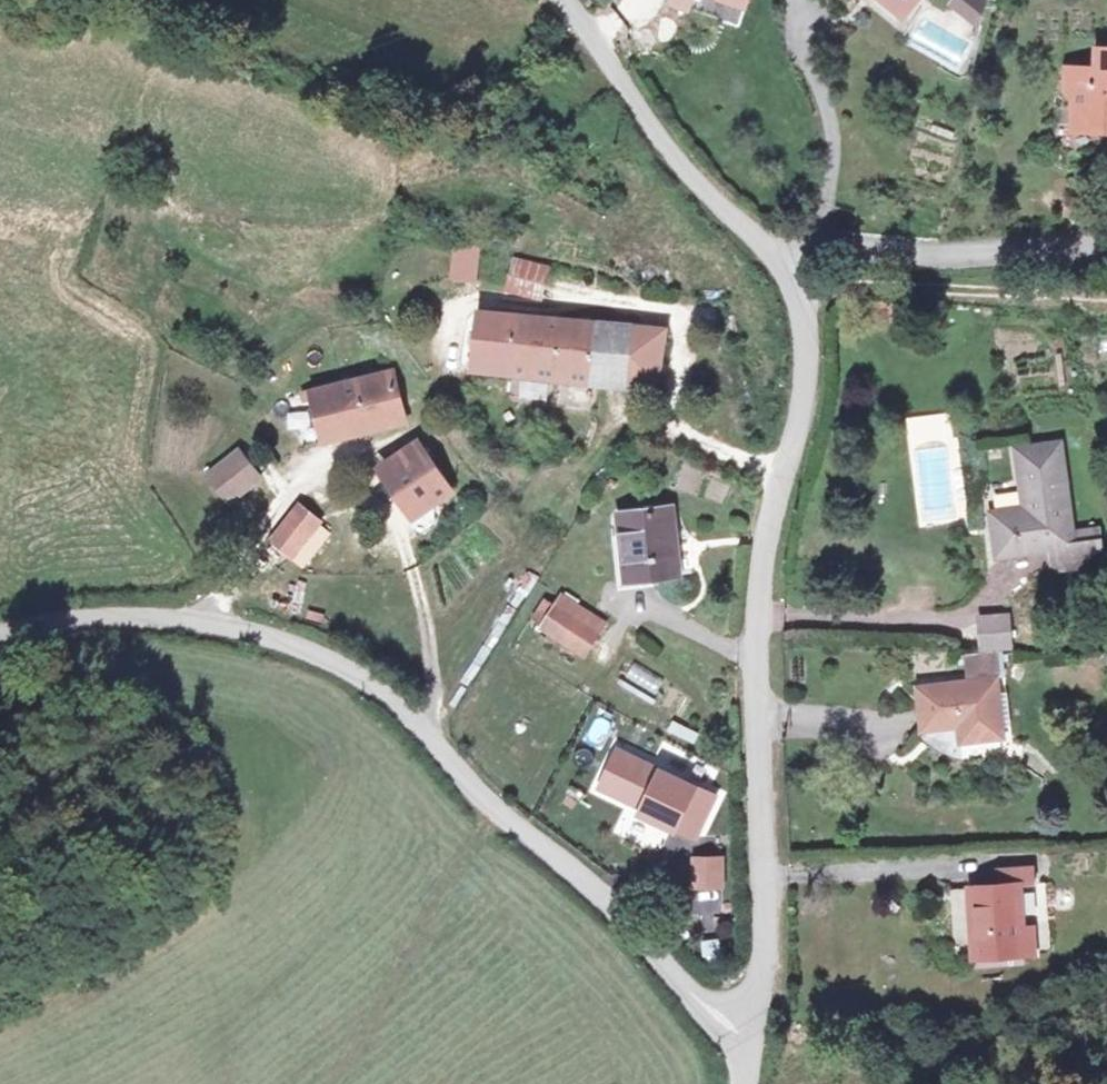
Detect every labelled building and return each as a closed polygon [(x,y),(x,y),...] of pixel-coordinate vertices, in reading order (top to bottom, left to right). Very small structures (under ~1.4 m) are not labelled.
[(683,22),(699,27),(705,5),(756,20),(762,0),(689,0),(683,22)] [(907,7),(932,26),(951,0),(911,0),(907,7)] [(1006,12),(993,0),(992,0),(980,17),(1001,33),(1006,12)] [(1100,41),(1100,59),(1070,58),(1069,84),(1082,94),(1081,122),(1106,122),(1106,41),(1100,41)] [(579,65),(571,52),(562,58),(572,71),(579,65)] [(449,243),(448,281),(477,281),(478,244),(449,243)] [(508,300),(543,305),(549,279),(515,273),(508,300)] [(631,396),(631,392),(636,341),(538,329),(487,323),(481,380),(631,396)] [(636,341),(631,392),(659,394),(664,345),(636,341)] [(399,424),(388,377),(388,378),(308,402),(319,449),(399,424)] [(445,494),(414,441),(369,480),(401,531),(445,494)] [(224,505),(263,482),(241,446),(202,469),(224,505)] [(1046,449),(1006,452),(1010,513),(979,515),(982,555),(1035,549),(1037,573),(1088,568),(1085,545),(1055,548),(1046,449)] [(307,538),(292,521),(268,548),(283,565),(307,538)] [(698,585),(687,521),(633,530),(645,597),(698,585)] [(522,567),(514,585),(529,592),(538,574),(522,567)] [(560,590),(536,628),(585,659),(609,622),(560,590)] [(622,679),(655,698),(665,681),(632,662),(622,679)] [(957,693),(958,686),(914,693),(920,739),(958,734),(961,751),(1002,745),(993,681),(965,685),(966,691),(957,693)] [(593,714),(583,743),(602,749),(611,720),(593,714)] [(672,719),(666,730),(692,743),(697,732),(672,719)] [(591,795),(698,840),(719,790),(612,745),(591,795)] [(689,854),(689,889),(723,889),(723,854),(689,854)] [(1033,877),(997,882),(998,897),(971,900),(979,967),(1027,962),(1021,896),(1035,895),(1033,877)]
